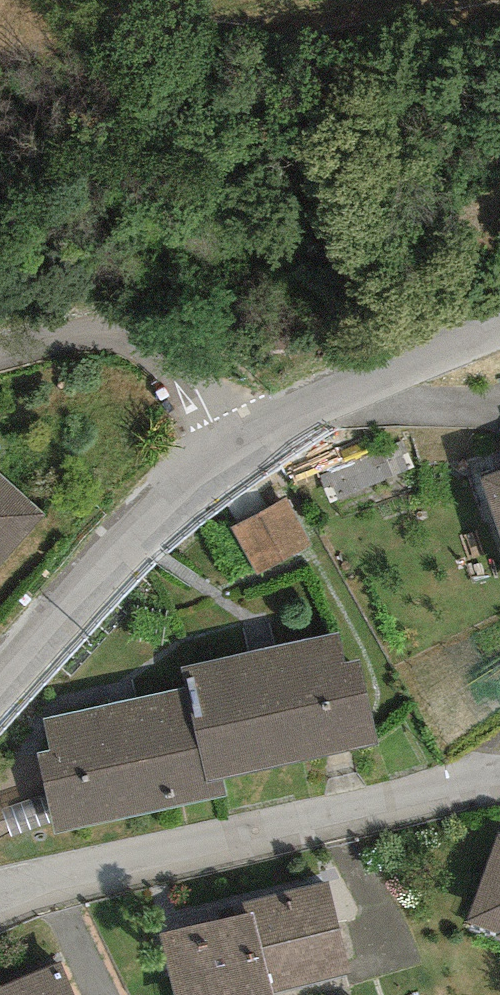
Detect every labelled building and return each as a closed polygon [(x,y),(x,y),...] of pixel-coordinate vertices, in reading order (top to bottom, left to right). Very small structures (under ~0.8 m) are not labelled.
[(470,478),(499,567),(499,468),(470,478)] [(36,530),(0,495),(0,568),(36,530)] [(280,511),(222,535),(245,591),(304,567),(280,511)] [(161,701),(28,728),(34,758),(18,762),(37,851),(215,815),(204,793),(368,759),(343,638),(156,677),(161,701)] [(485,845),(448,942),(499,962),(499,850),(485,845)] [(146,945),(159,994),(343,994),(318,900),(146,945)] [(9,994),(61,994),(52,975),(9,994)]
